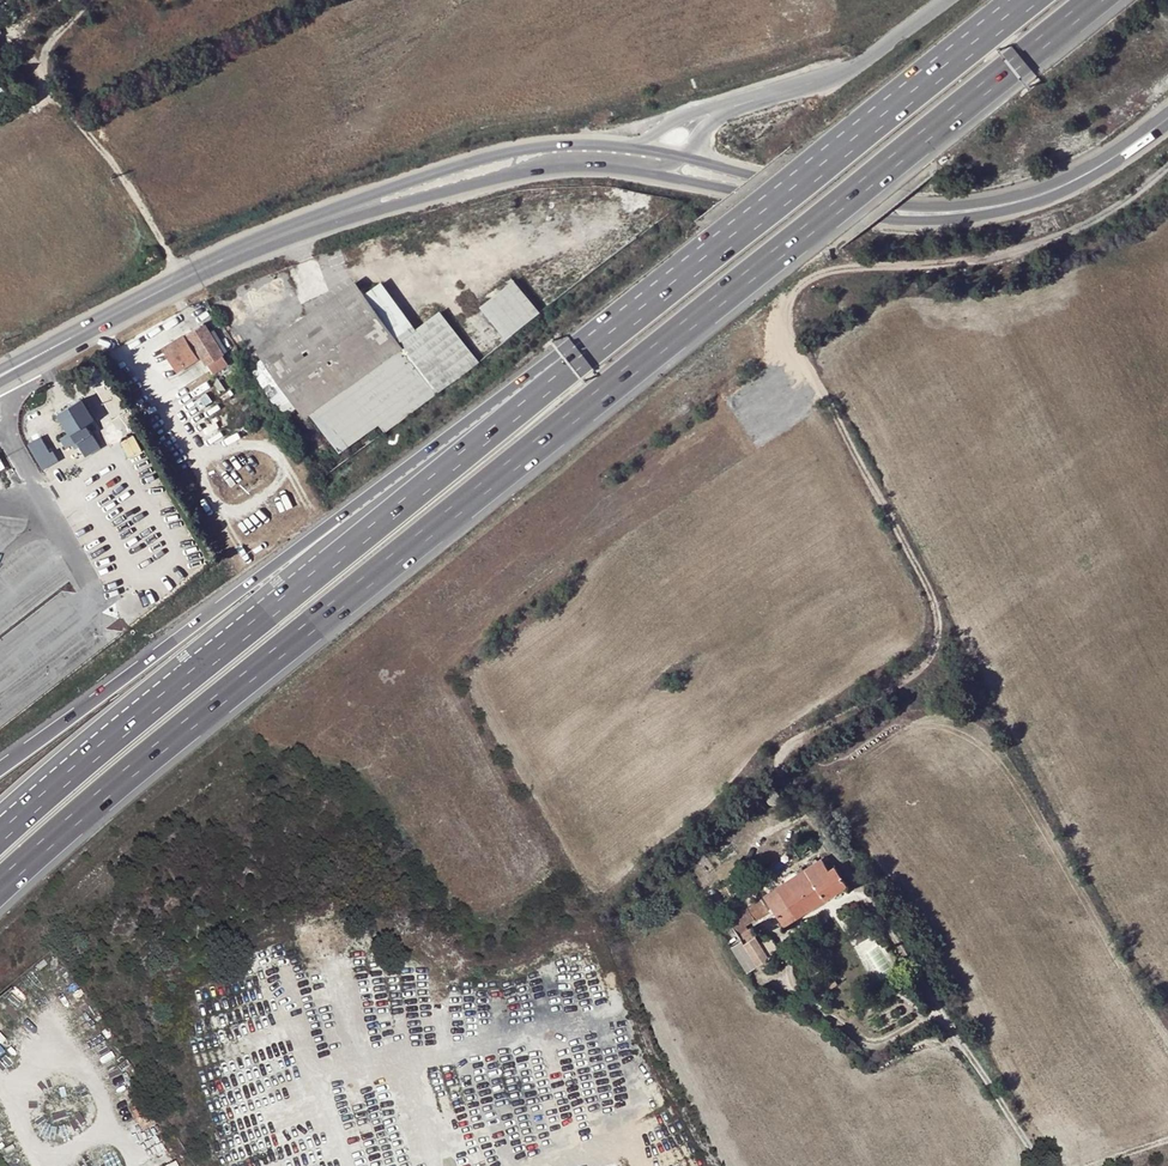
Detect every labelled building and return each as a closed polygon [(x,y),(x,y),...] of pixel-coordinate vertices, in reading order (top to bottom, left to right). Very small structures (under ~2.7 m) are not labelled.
[(154,248),(146,253),(153,264),(161,258),(154,248)] [(255,349),(262,359),(361,288),(355,279),(255,349)] [(513,279),(479,306),(506,340),(539,312),(513,279)] [(366,294),(395,336),(411,325),(381,283),(366,294)] [(262,359),(250,368),(282,418),(296,407),(396,337),(395,336),(366,294),(361,288),(262,359)] [(439,310),(399,341),(403,348),(436,394),(479,362),(439,310)] [(201,357),(206,365),(222,355),(203,324),(163,349),(178,372),(201,357)] [(396,337),(296,407),(303,418),(309,414),(403,348),(399,341),(396,337)] [(403,348),(309,414),(339,454),(379,425),(384,432),(436,394),(403,348)] [(222,355),(206,365),(210,371),(226,361),(222,355)] [(149,389),(139,395),(138,394),(133,397),(136,403),(152,394),(149,389)] [(152,394),(136,403),(141,411),(156,402),(152,394)] [(58,413),(85,457),(100,448),(86,425),(93,420),(81,399),(76,402),(77,404),(72,407),(71,405),(58,413)] [(156,402),(141,411),(143,416),(148,413),(147,412),(153,408),(154,410),(159,407),(156,402)] [(39,437),(27,445),(37,460),(38,459),(39,460),(49,454),(39,437)] [(8,469),(0,453),(0,473),(8,469)] [(781,799),(781,797),(781,795),(781,794),(779,792),(777,790),(774,790),(772,790),(769,792),(768,793),(767,796),(767,798),(767,799),(769,802),(770,803),(771,804),(774,804),(776,804),(779,803),(781,800),(781,799)] [(764,896),(747,906),(728,919),(734,929),(770,906),(773,910),(783,926),(847,885),(833,865),(828,868),(821,858),(816,861),(805,868),(803,870),(797,874),(764,896)] [(803,866),(805,868),(816,861),(815,860),(812,861),(812,860),(803,866)] [(759,889),(743,899),(747,906),(764,896),(759,889)] [(770,906),(734,929),(737,933),(773,910),(770,906)] [(769,958),(759,942),(751,930),(739,937),(757,966),(769,958)] [(769,936),(759,942),(769,958),(779,952),(769,936)] [(813,970),(806,976),(811,983),(819,977),(813,970)] [(837,984),(832,977),(824,983),(829,990),(837,984)]
